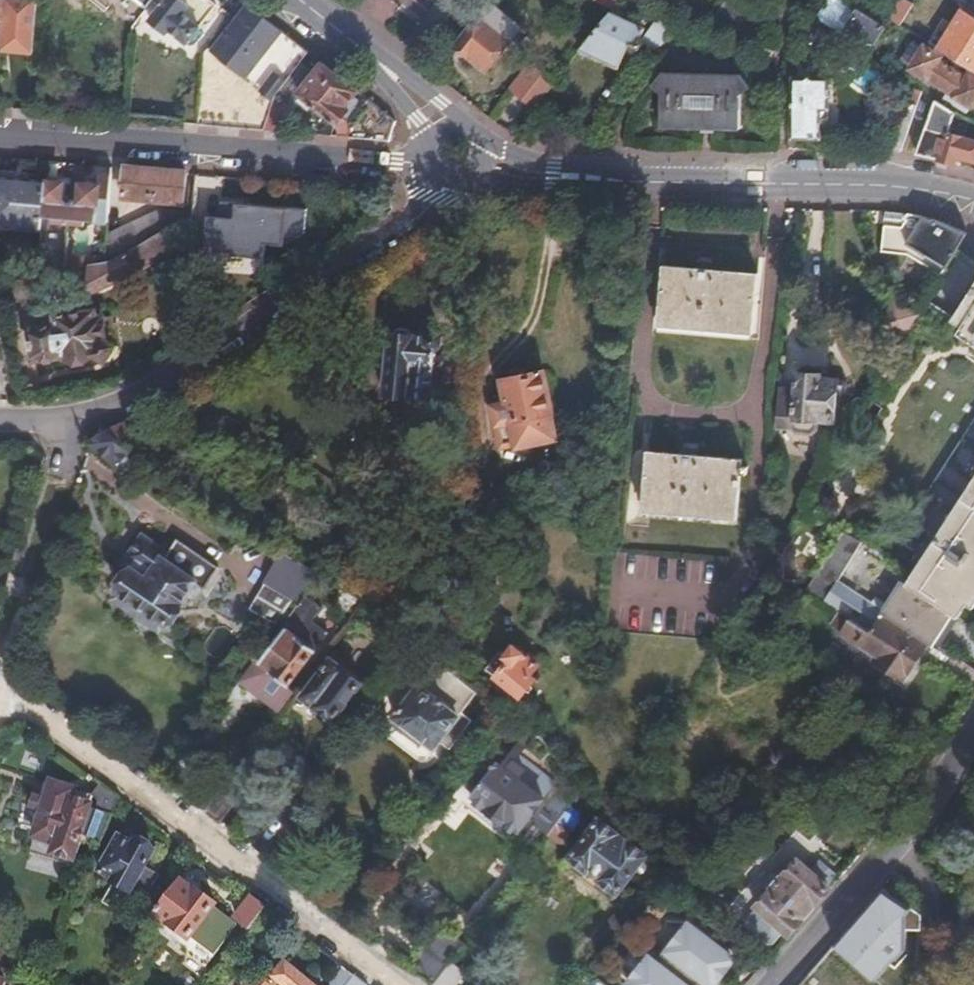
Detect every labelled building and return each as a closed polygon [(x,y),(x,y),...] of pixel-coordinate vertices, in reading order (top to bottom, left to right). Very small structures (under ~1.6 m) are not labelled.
[(38,0),(0,0),(0,16),(0,25),(0,54),(35,55),(36,18),(38,0)] [(209,0),(154,0),(149,5),(158,12),(147,25),(161,37),(167,30),(187,46),(218,8),(209,0)] [(617,0),(592,0),(611,11),(619,1),(617,0)] [(309,53),(245,2),(205,52),(199,98),(195,125),(265,131),(272,103),(278,94),(288,81),(302,63),(309,53)] [(881,23),(847,2),(837,18),(871,40),(881,23)] [(483,9),(454,45),(488,71),(516,35),(483,9)] [(938,48),(958,61),(973,71),(973,20),(961,12),(938,48)] [(609,14),(579,51),(614,72),(627,51),(636,56),(646,38),(609,14)] [(910,70),(941,89),(952,70),(937,60),(938,56),(923,47),(910,70)] [(317,75),(302,63),(288,81),(296,87),(312,99),(343,123),(358,106),(352,101),(359,93),(324,65),(317,75)] [(511,88),(535,107),(554,83),(530,64),(511,88)] [(941,89),(970,107),(973,101),(973,78),(969,75),(966,79),(952,70),(941,89)] [(827,75),(792,74),(792,136),(819,136),(820,116),(827,115),(827,75)] [(657,75),(647,88),(659,97),(659,129),(743,129),(744,97),(754,89),(743,75),(657,75)] [(312,99),(296,87),(290,94),(306,106),(312,99)] [(368,100),(359,93),(352,101),(358,106),(362,108),(368,100)] [(272,103),(265,131),(282,133),(291,98),(278,94),(272,103)] [(398,124),(368,100),(362,108),(344,129),(344,131),(354,132),(352,139),(392,142),(398,124)] [(894,103),(876,153),(900,154),(915,110),(894,103)] [(933,103),(917,155),(918,155),(953,166),(956,158),(973,163),(973,145),(948,135),(955,116),(933,103)] [(80,201),(70,201),(69,220),(106,224),(111,167),(92,166),(90,185),(82,184),(80,201)] [(41,230),(45,182),(23,179),(24,170),(23,168),(18,168),(18,171),(13,171),(13,179),(0,178),(0,226),(41,230)] [(185,201),(187,174),(125,168),(123,196),(185,201)] [(13,179),(13,171),(0,170),(0,178),(13,179)] [(72,179),(45,177),(45,182),(63,183),(62,200),(70,201),(72,179)] [(41,230),(41,236),(67,238),(69,220),(70,201),(62,200),(63,183),(45,182),(41,230)] [(308,208),(236,202),(235,220),(204,217),(201,253),(263,258),(264,244),(283,246),(283,238),(305,240),(308,208)] [(104,251),(134,240),(177,223),(191,224),(192,212),(163,210),(106,232),(104,251)] [(968,235),(907,215),(904,221),(906,222),(896,241),(879,230),(865,253),(888,267),(922,314),(943,277),(947,272),(968,235)] [(41,236),(39,257),(66,259),(67,248),(67,238),(41,236)] [(92,250),(92,260),(92,278),(107,277),(138,258),(134,240),(104,251),(92,250)] [(67,248),(66,259),(92,260),(92,250),(92,249),(67,248)] [(663,262),(659,323),(753,332),(757,270),(663,262)] [(955,322),(973,335),(973,292),(955,322)] [(917,317),(896,305),(883,326),(905,339),(917,317)] [(30,326),(27,361),(85,364),(95,375),(109,365),(105,360),(108,334),(102,331),(102,321),(55,319),(54,328),(30,326)] [(387,333),(382,394),(430,397),(434,330),(431,324),(423,323),(420,330),(419,335),(405,334),(405,328),(402,323),(396,322),(392,328),(392,334),(387,333)] [(512,425),(516,446),(556,438),(541,371),(500,379),(503,394),(491,397),(484,405),(487,418),(498,428),(512,425)] [(775,401),(773,432),(784,433),(788,438),(800,439),(806,436),(807,424),(826,426),(828,414),(837,415),(840,388),(833,382),(816,380),(817,374),(795,373),(793,390),(792,403),(775,401)] [(793,390),(776,389),(775,401),(792,403),(793,390)] [(133,430),(121,421),(103,430),(124,443),(133,430)] [(502,448),(516,446),(512,425),(498,428),(502,448)] [(130,447),(124,443),(103,430),(94,441),(122,459),(130,447)] [(648,448),(643,509),(737,517),(740,474),(744,474),(745,463),(741,462),(741,456),(648,448)] [(958,614),(973,590),(973,479),(906,582),(953,611),(958,614)] [(121,586),(177,624),(208,578),(220,587),(230,572),(181,538),(174,548),(149,531),(133,552),(140,557),(121,586)] [(246,599),(273,616),(311,562),(285,545),(246,599)] [(953,611),(906,582),(900,578),(881,609),(927,639),(932,643),(953,611)] [(171,632),(177,624),(121,586),(115,594),(171,632)] [(927,639),(881,609),(869,628),(849,617),(840,631),(875,653),(887,661),(883,667),(901,678),(927,639)] [(937,646),(958,614),(953,611),(932,643),(937,646)] [(286,621),(261,656),(291,679),(316,643),(286,621)] [(254,652),(268,633),(254,623),(241,642),(254,652)] [(490,684),(508,698),(516,688),(525,695),(539,678),(533,674),(541,664),(513,643),(505,653),(499,648),(486,665),(498,674),(490,684)] [(887,661),(875,653),(871,660),(883,667),(887,661)] [(328,655),(302,690),(318,703),(311,713),(326,724),(360,679),(328,655)] [(431,660),(394,711),(435,741),(473,691),(431,660)] [(493,759),(470,792),(517,823),(540,789),(493,759)] [(205,810),(226,781),(212,771),(191,800),(205,810)] [(93,817),(106,821),(116,796),(116,793),(96,778),(93,789),(92,793),(99,801),(93,817)] [(77,846),(92,793),(52,781),(47,797),(38,794),(32,797),(30,802),(33,808),(43,810),(40,819),(34,818),(30,833),(77,846)] [(241,793),(226,781),(205,810),(220,822),(241,793)] [(533,850),(548,831),(533,818),(517,837),(533,850)] [(599,822),(573,854),(608,883),(634,850),(599,822)] [(563,842),(548,831),(533,850),(547,862),(563,842)] [(112,839),(98,880),(113,884),(109,898),(129,903),(133,889),(150,894),(158,868),(142,863),(148,844),(127,839),(126,843),(112,839)] [(787,933),(829,886),(797,857),(755,904),(757,906),(749,915),(748,920),(769,939),(774,937),(782,928),(787,933)] [(181,880),(154,916),(187,940),(193,932),(212,946),(234,919),(181,880)] [(881,895),(829,951),(866,984),(873,984),(890,967),(892,969),(908,952),(905,950),(906,930),(921,932),(920,916),(911,908),(905,912),(881,895)] [(237,917),(249,926),(264,907),(252,897),(237,917)] [(688,921),(662,956),(700,984),(715,984),(736,957),(688,921)] [(646,953),(622,984),(688,984),(646,953)] [(283,960),(263,984),(315,984),(283,960)] [(432,984),(434,984),(453,984),(464,971),(449,961),(432,984)] [(340,964),(323,984),(344,984),(353,974),(340,964)] [(365,984),(353,974),(344,984),(364,984),(365,984)]
